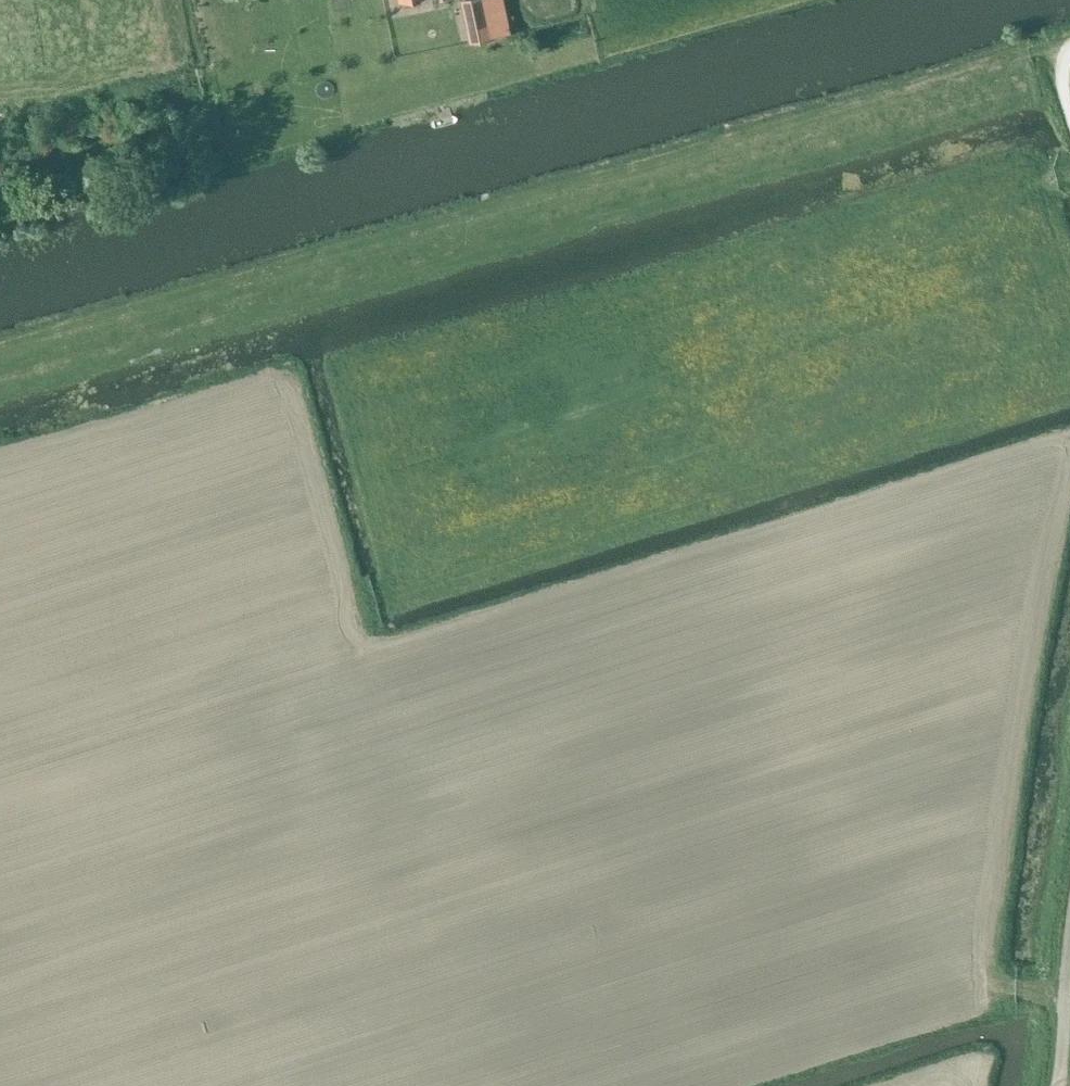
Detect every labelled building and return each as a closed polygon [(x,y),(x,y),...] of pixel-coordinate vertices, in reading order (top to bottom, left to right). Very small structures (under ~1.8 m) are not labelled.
[(462,42),(507,35),(502,0),(455,0),(462,42)]
